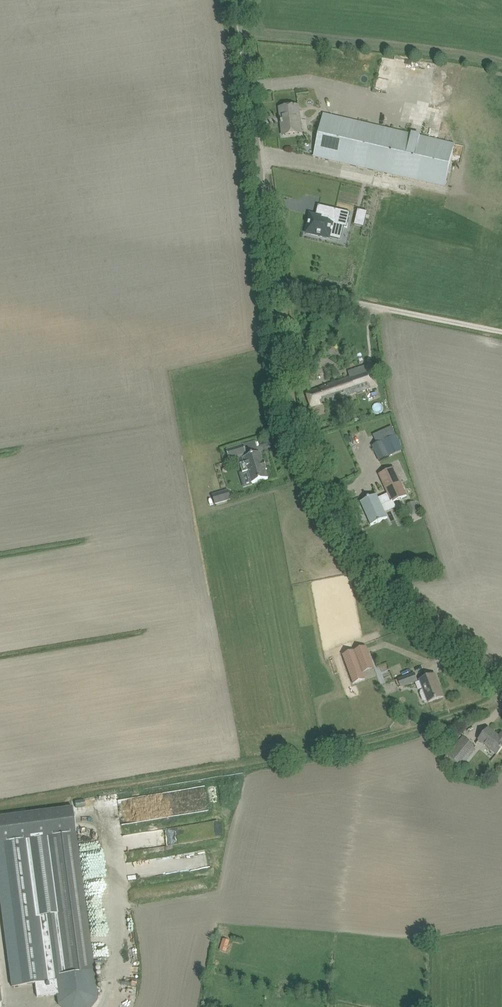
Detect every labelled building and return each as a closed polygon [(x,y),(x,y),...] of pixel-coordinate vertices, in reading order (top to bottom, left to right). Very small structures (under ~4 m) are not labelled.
[(280,108),(283,135),(302,133),(299,106),(280,108)] [(323,113),(313,157),(444,187),(450,161),(454,143),(438,139),(421,136),(333,115),(323,113)] [(309,220),(306,234),(329,239),(330,238),(331,230),(340,232),(341,226),(344,227),(347,228),(351,213),(318,205),(316,215),(312,214),(311,221),(310,221),(310,220),(309,220)] [(311,379),(323,375),(318,357),(306,362),(311,379)] [(369,364),(348,371),(351,378),(355,392),(377,385),(369,364)] [(317,390),(307,393),(312,407),(321,404),(355,392),(351,378),(317,390)] [(396,435),(372,446),(379,461),(403,450),(396,435)] [(244,445),(227,450),(229,459),(247,454),(244,445)] [(260,453),(245,458),(246,463),(240,464),(243,473),(249,471),(252,483),(268,479),(266,470),(267,469),(265,461),(263,462),(260,453)] [(378,499),(377,495),(361,502),(367,514),(368,513),(373,524),(387,518),(384,511),(393,507),(390,501),(391,500),(392,502),(407,496),(394,468),(379,474),(388,494),(378,499)] [(228,491),(213,495),(216,504),(231,499),(228,491)] [(415,501),(408,504),(413,515),(420,511),(415,501)] [(366,646),(343,655),(354,683),(365,679),(361,667),(372,662),(366,646)] [(415,673),(399,679),(401,687),(418,681),(415,673)] [(443,697),(435,675),(421,680),(424,689),(421,690),(420,694),(422,699),(425,702),(428,700),(429,702),(443,697)] [(496,755),(501,749),(501,734),(499,737),(489,728),(479,740),(496,755)] [(477,750),(463,737),(447,757),(462,769),(477,750)] [(62,1006),(92,1006),(98,999),(94,970),(86,909),(76,833),(72,807),(32,812),(0,816),(0,902),(11,986),(35,983),(37,997),(57,995),(58,1004),(62,1006)] [(222,940),(220,950),(227,952),(229,942),(222,940)]
